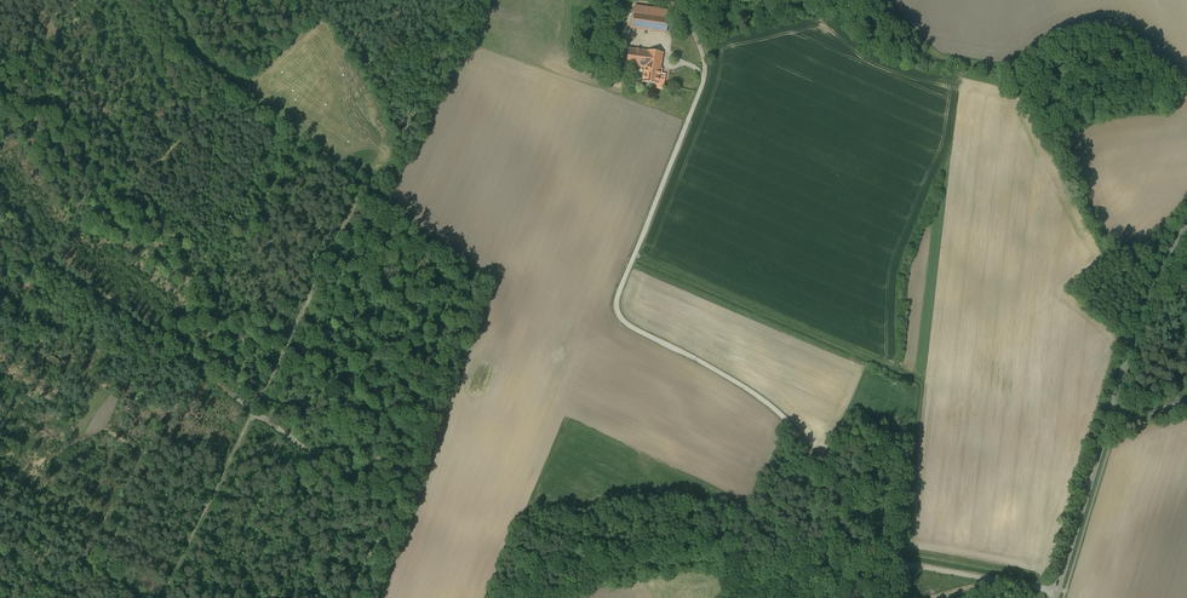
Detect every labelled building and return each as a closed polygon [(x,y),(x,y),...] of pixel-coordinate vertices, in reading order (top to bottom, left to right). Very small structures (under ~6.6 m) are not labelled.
[(675,12),(640,7),(637,29),(672,34),(675,12)] [(667,55),(632,50),(630,68),(646,71),(644,84),(662,87),(667,55)]
